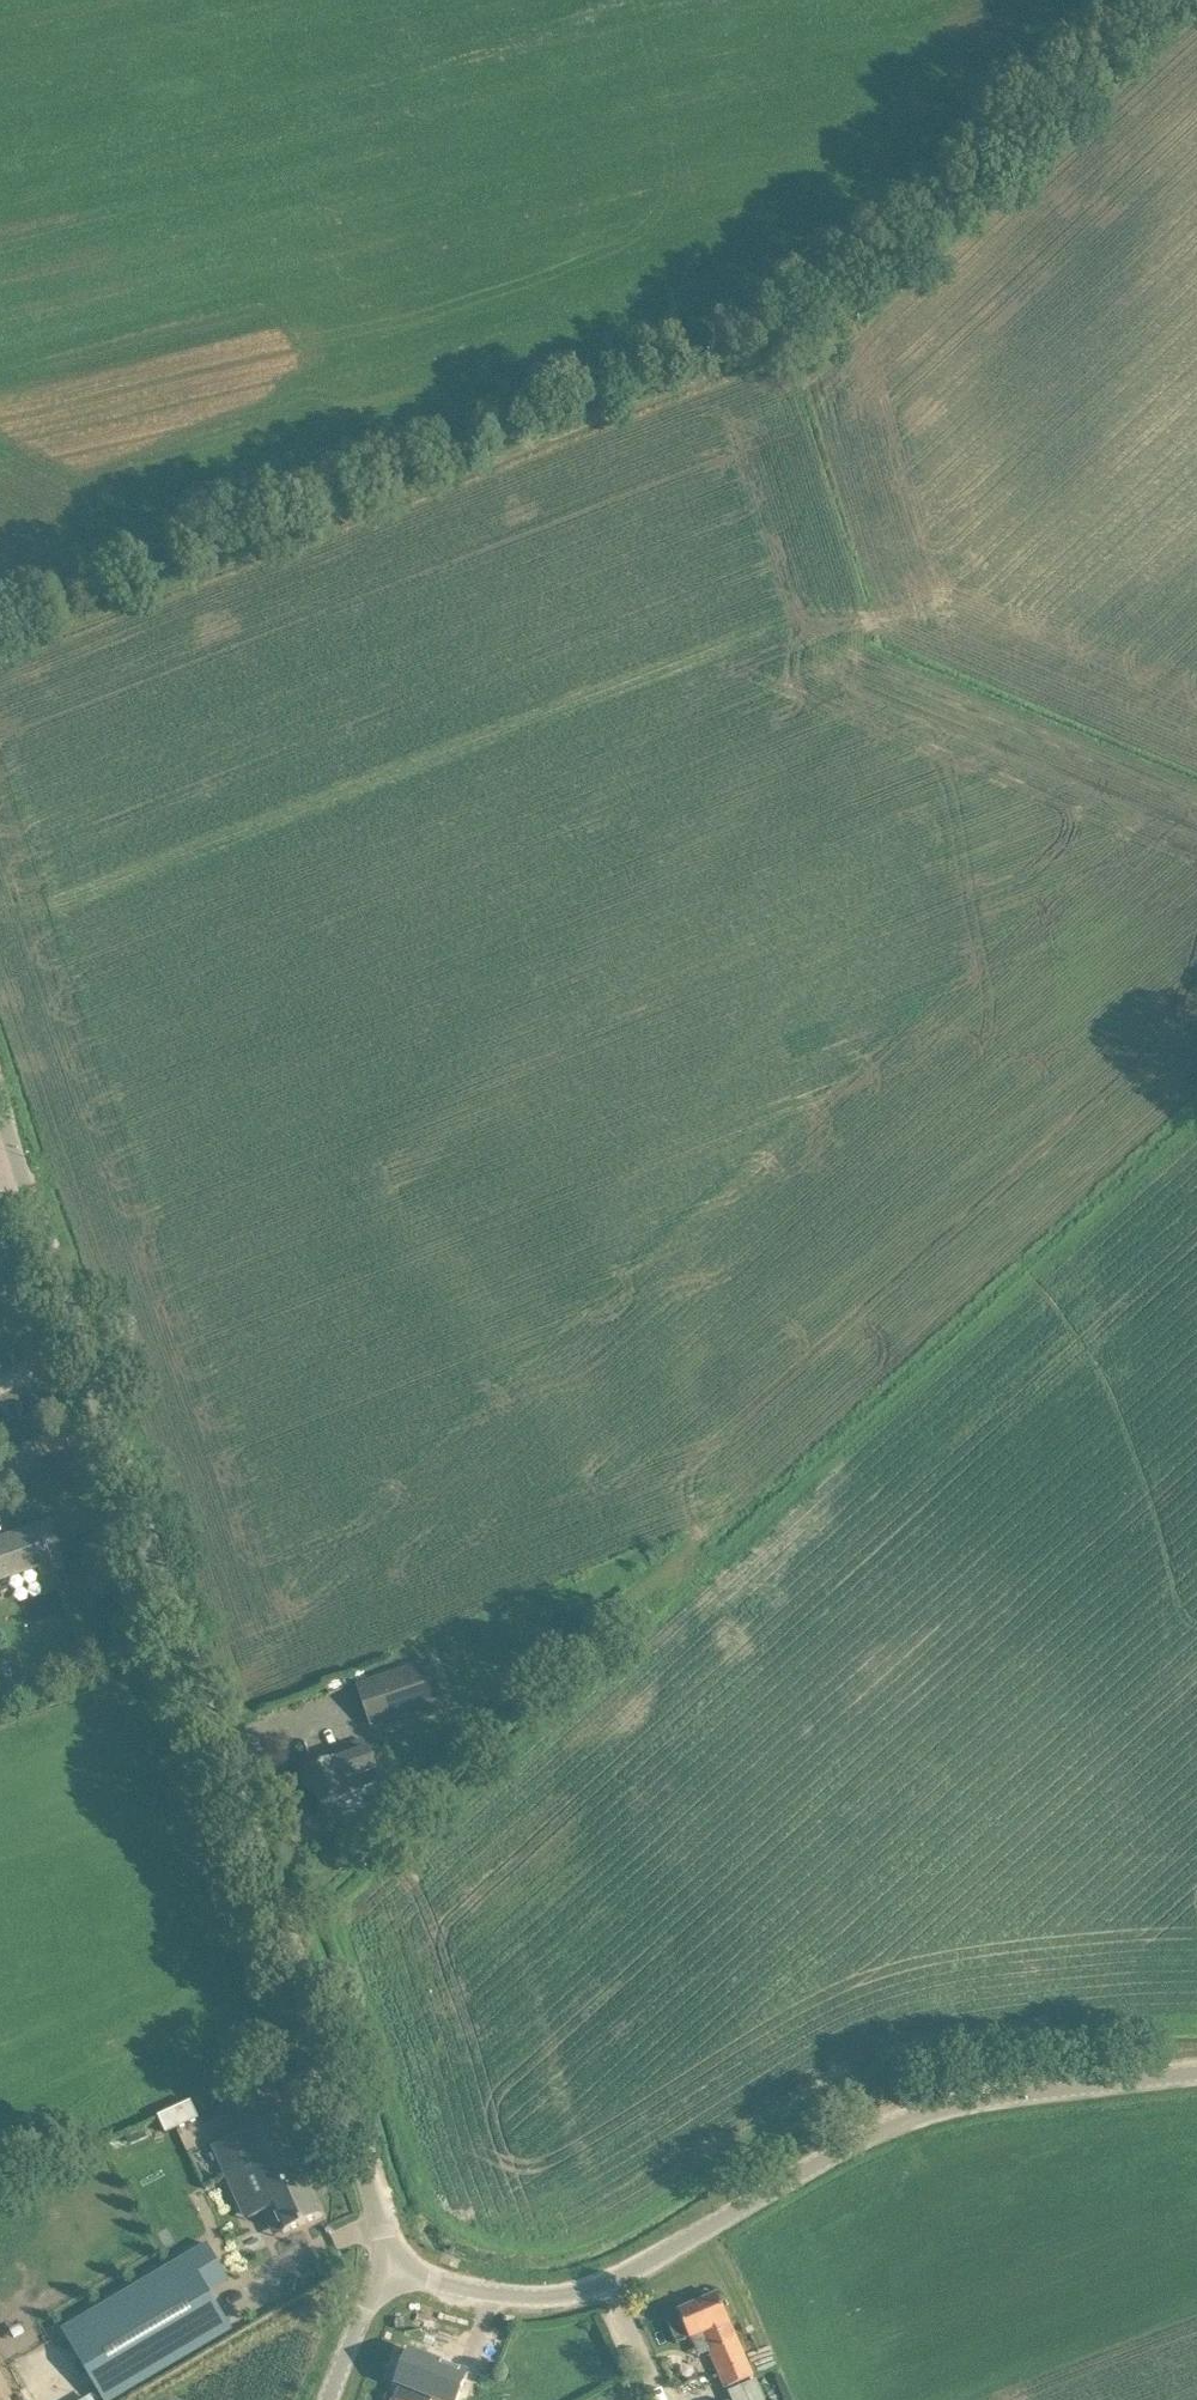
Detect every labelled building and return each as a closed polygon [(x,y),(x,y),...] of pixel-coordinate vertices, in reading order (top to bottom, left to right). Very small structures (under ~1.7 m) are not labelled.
[(25,1530),(0,1539),(0,1578),(40,1563),(44,1574),(62,1567),(58,1557),(60,1556),(48,1522),(25,1530)] [(356,1685),(370,1727),(445,1703),(432,1660),(356,1685)] [(369,1746),(352,1751),(351,1747),(330,1755),(333,1761),(309,1769),(321,1805),(346,1796),(346,1795),(365,1789),(364,1785),(381,1780),(369,1746)] [(191,2101),(158,2115),(166,2133),(199,2118),(191,2101)] [(279,2116),(257,2126),(213,2146),(246,2219),(273,2207),(284,2232),(323,2214),(279,2116)] [(65,2334),(103,2399),(115,2399),(232,2332),(190,2260),(65,2334)] [(672,2328),(677,2341),(678,2343),(690,2337),(691,2338),(708,2331),(715,2348),(710,2350),(726,2388),(755,2375),(719,2292),(679,2309),(685,2322),(672,2328)] [(422,2392),(439,2399),(443,2389),(452,2367),(411,2350),(398,2382),(399,2383),(393,2399),(419,2399),(422,2392)] [(732,2399),(763,2399),(758,2388),(732,2399)]
